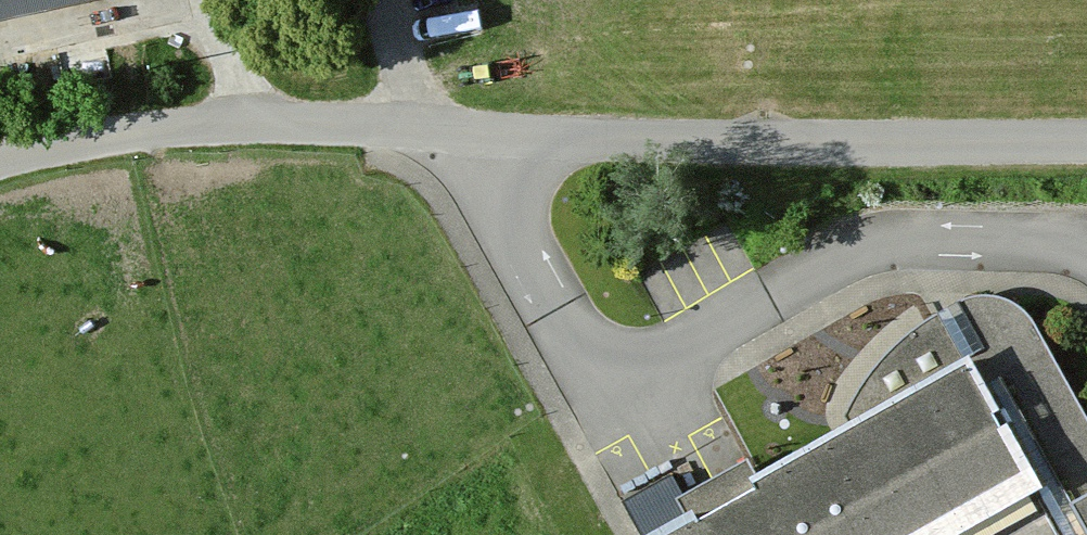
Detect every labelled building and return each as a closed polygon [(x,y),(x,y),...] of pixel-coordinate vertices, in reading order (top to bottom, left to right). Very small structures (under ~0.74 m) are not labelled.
[(162,1),(162,0),(0,0),(0,37),(162,1)] [(666,534),(976,534),(1044,496),(970,359),(666,534)]
